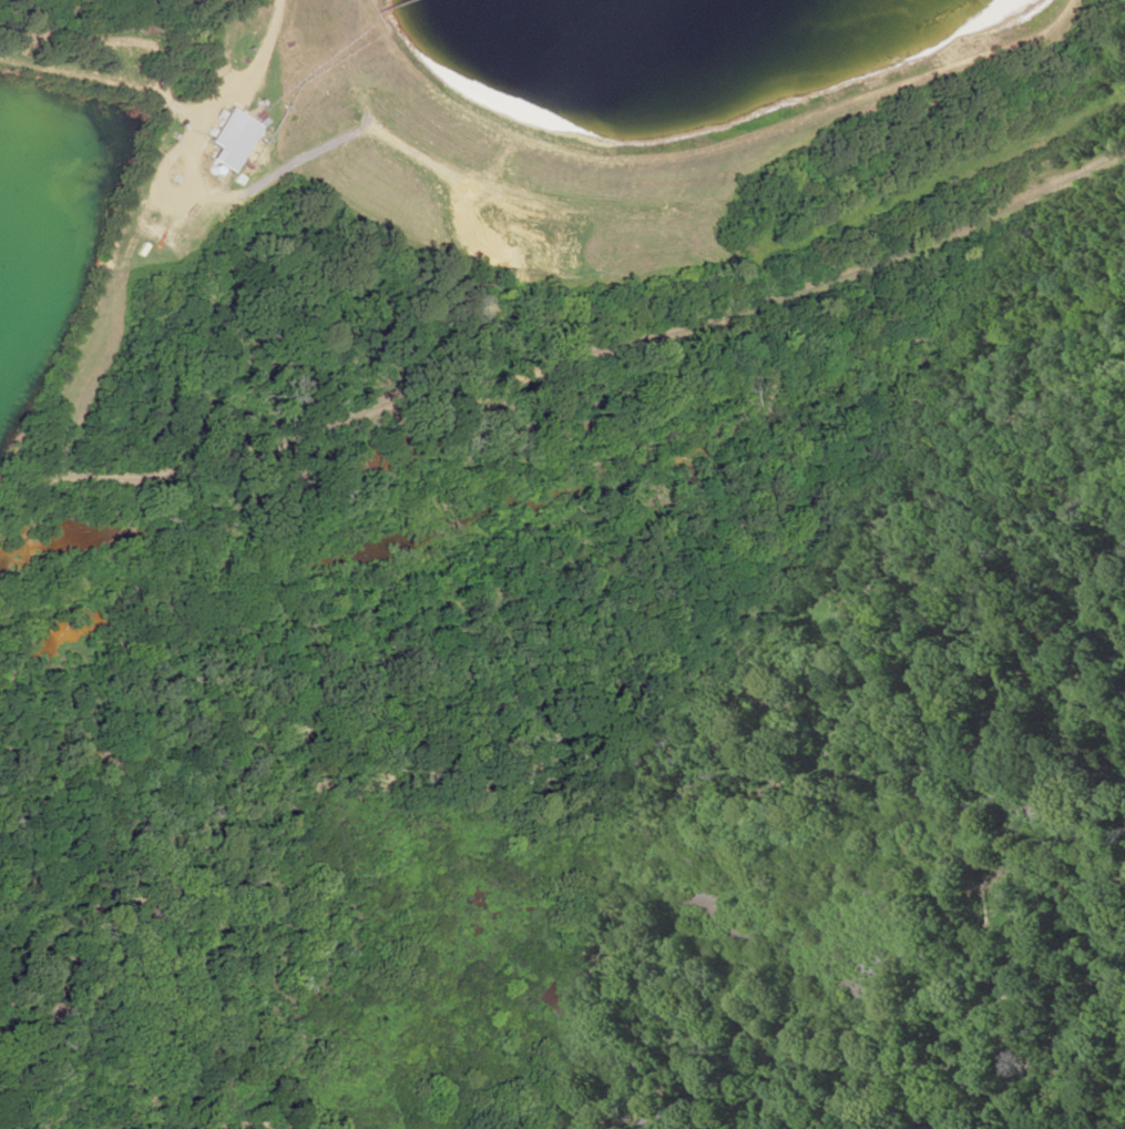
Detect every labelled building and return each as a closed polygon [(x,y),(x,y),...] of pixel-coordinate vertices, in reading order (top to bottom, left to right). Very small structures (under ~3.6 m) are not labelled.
[(203,160),(225,173),(254,126),(224,107),(203,142),(211,147),(203,160)]
